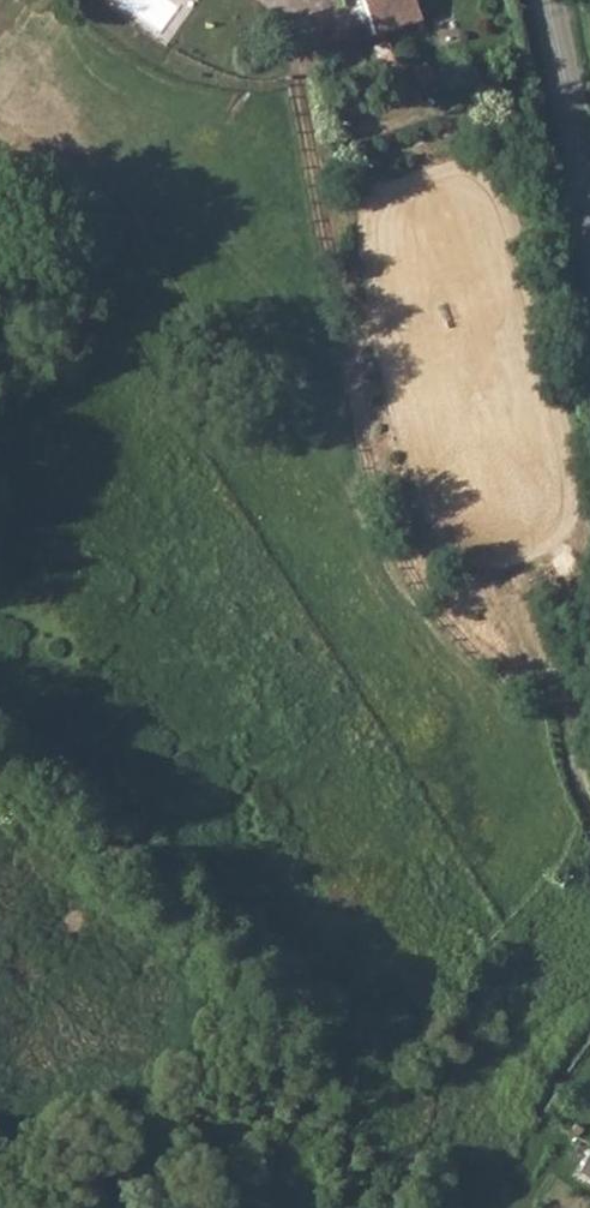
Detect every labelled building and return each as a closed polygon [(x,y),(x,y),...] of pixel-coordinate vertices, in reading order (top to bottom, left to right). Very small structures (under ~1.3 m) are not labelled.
[(363,37),(404,35),(402,0),(361,0),(363,37)]
